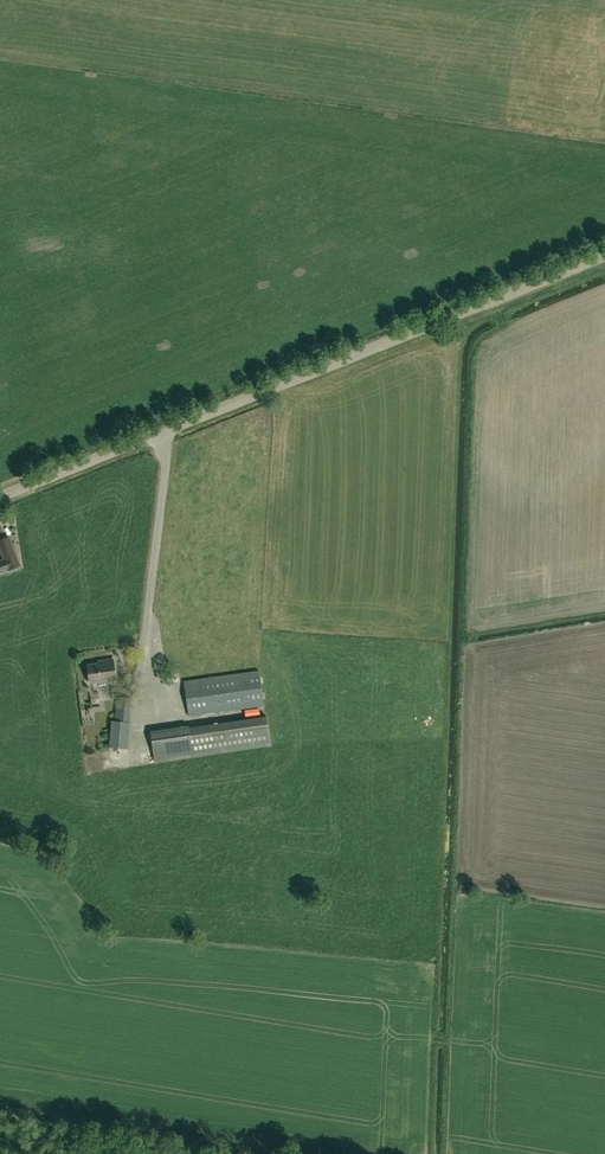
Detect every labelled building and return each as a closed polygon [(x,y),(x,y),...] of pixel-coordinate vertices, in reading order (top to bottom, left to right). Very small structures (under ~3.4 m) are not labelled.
[(11,545),(8,537),(0,540),(0,548),(4,560),(0,561),(0,572),(9,569),(9,570),(20,567),(11,545)] [(90,682),(117,678),(114,658),(104,660),(104,662),(87,664),(90,682)] [(189,715),(264,706),(259,671),(184,681),(189,715)] [(270,745),(269,735),(267,716),(229,721),(232,750),(270,745)] [(232,750),(229,721),(207,724),(211,753),(232,750)] [(122,732),(121,747),(133,748),(134,733),(122,732)]
